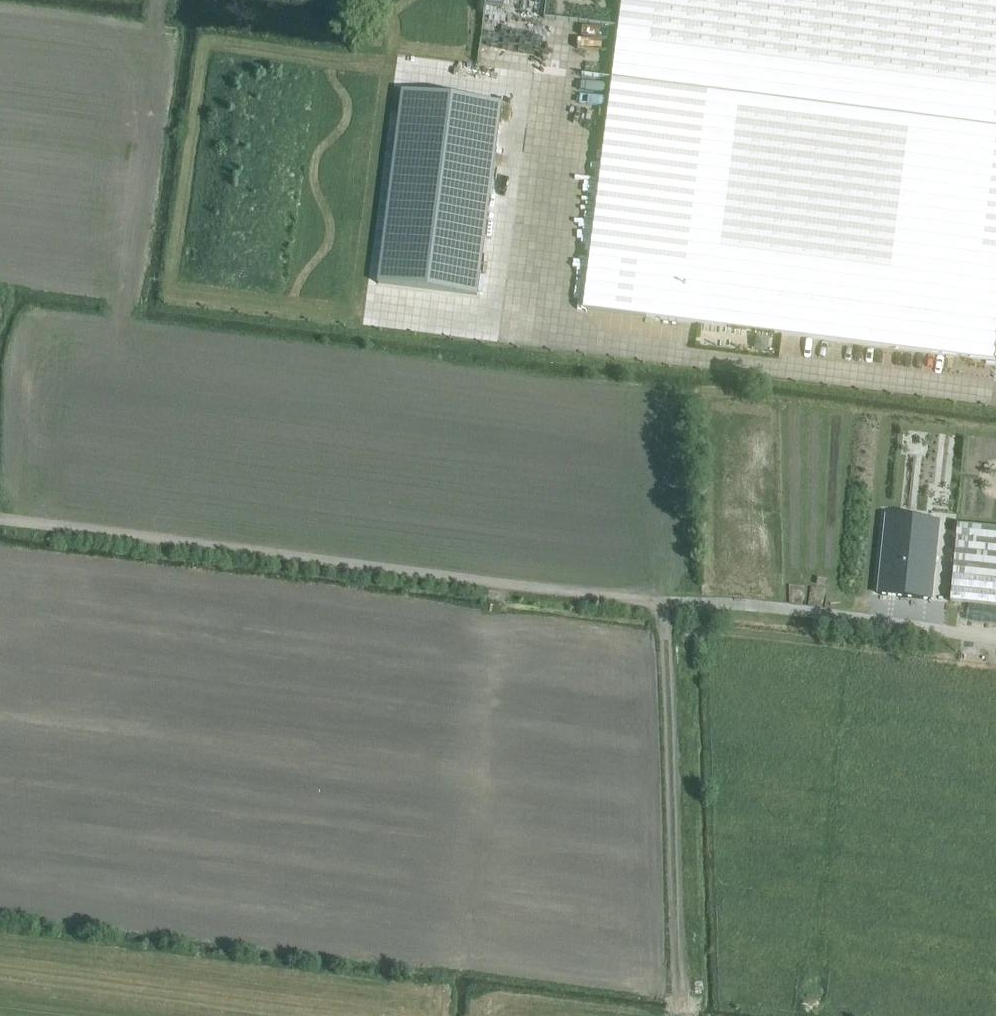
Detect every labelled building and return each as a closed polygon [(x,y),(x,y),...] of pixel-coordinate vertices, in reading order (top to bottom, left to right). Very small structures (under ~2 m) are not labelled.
[(585,310),(789,336),(995,362),(995,0),(625,0),(585,310)] [(502,104),(403,92),(378,285),(477,297),(502,104)] [(939,522),(887,517),(879,596),(931,601),(939,522)] [(957,525),(950,603),(995,607),(995,529),(957,525)]
